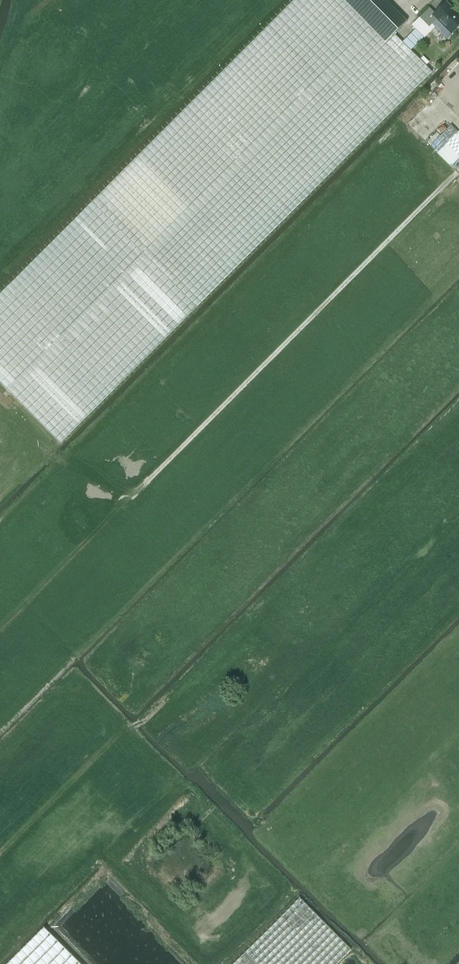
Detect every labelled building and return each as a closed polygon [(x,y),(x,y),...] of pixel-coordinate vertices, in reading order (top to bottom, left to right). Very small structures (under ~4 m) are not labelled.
[(346,0),(294,0),(177,117),(62,232),(10,284),(0,294),(0,383),(60,443),(114,389),(431,72),(394,35),(387,42),(346,0)] [(387,42),(394,35),(399,29),(406,22),(384,0),(346,0),(387,42)] [(451,34),(458,27),(458,17),(445,3),(435,14),(429,8),(419,19),(429,28),(437,20),(451,34)] [(350,950),(299,898),(238,959),(233,963),(336,963),(350,950)] [(45,927),(9,963),(82,963),(45,927)]
